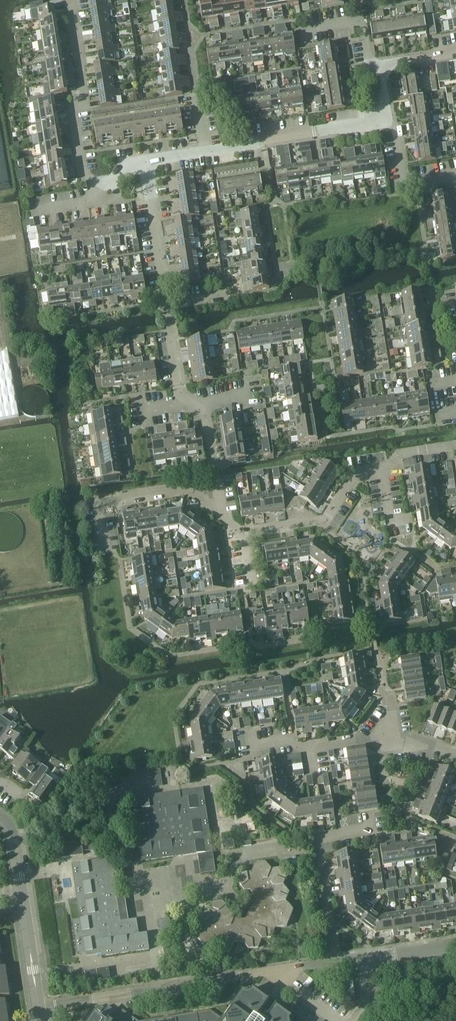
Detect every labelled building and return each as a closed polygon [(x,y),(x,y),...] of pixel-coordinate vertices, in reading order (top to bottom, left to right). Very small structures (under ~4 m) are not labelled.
[(91,10),(112,7),(111,0),(90,0),(91,10)] [(181,0),(155,0),(156,11),(173,8),(172,2),(181,1),(181,0)] [(210,29),(215,28),(210,0),(199,0),(202,20),(209,19),(210,29)] [(210,0),(215,28),(219,27),(218,17),(224,16),(221,0),(211,0),(210,0)] [(232,0),(221,0),(224,16),(230,15),(232,25),(236,25),(232,0)] [(236,25),(241,24),(239,14),(245,13),(243,0),(232,0),(236,25)] [(245,13),(251,12),(253,22),(257,21),(254,0),(243,0),(245,13)] [(257,21),(262,20),(260,10),(266,9),(265,0),(254,0),(257,21)] [(276,0),(265,0),(266,9),(273,8),(274,18),(279,18),(276,0)] [(288,6),(287,0),(276,0),(279,18),(283,17),(282,7),(288,6)] [(298,0),(287,0),(288,6),(294,5),(296,15),(300,14),(298,0)] [(323,8),(344,5),(343,0),(321,0),(323,8)] [(455,9),(455,0),(444,0),(445,11),(451,10),(455,9)] [(37,9),(39,20),(65,16),(64,11),(55,13),(54,6),(37,9)] [(113,11),(112,7),(91,10),(93,21),(108,18),(107,11),(113,11)] [(156,11),(158,21),(184,17),(183,12),(174,14),(173,8),(156,11)] [(424,15),(413,17),(416,34),(427,32),(424,15)] [(56,22),(65,21),(65,16),(39,20),(41,31),(57,28),(56,22)] [(184,17),(158,21),(160,32),(176,29),(175,23),(184,22),(184,17)] [(413,17),(402,18),(405,36),(416,34),(413,17)] [(108,18),(93,21),(95,31),(115,28),(115,24),(109,25),(108,18)] [(405,36),(402,18),(392,20),(394,37),(405,36)] [(392,20),(381,22),(384,39),(394,37),(392,20)] [(453,20),(448,21),(449,32),(455,31),(455,20),(453,20)] [(370,24),(373,41),(384,39),(381,22),(370,24)] [(437,34),(435,23),(428,24),(430,35),(437,34)] [(285,24),(280,25),(282,36),(284,53),(284,54),(287,57),(293,56),(296,53),(293,34),(287,35),(285,24)] [(274,26),(276,37),(271,38),(274,55),(284,53),(282,36),(280,25),(274,26)] [(41,31),(42,41),(68,37),(67,33),(58,34),(57,28),(41,31)] [(95,31),(96,42),(112,40),(111,33),(116,32),(115,28),(95,31)] [(160,32),(161,43),(187,39),(186,34),(177,35),(176,29),(160,32)] [(244,42),(243,31),(237,32),(242,60),(242,62),(242,65),(253,63),(252,58),(250,41),(244,42)] [(242,62),(242,60),(237,32),(232,33),(234,44),(228,45),(231,62),(232,63),(235,64),(241,63),(242,62)] [(38,42),(40,53),(44,52),(61,49),(60,44),(69,42),(68,37),(42,41),(43,42),(38,42)] [(263,57),(274,55),(271,38),(260,39),(263,57)] [(187,39),(161,43),(163,53),(176,51),(176,52),(180,51),(179,45),(188,43),(187,39)] [(260,39),(250,41),(252,58),(253,63),(264,62),(263,57),(260,39)] [(113,46),(112,40),(96,42),(98,53),(119,49),(118,46),(113,46)] [(335,43),(318,46),(320,57),(337,54),(335,43)] [(226,69),(225,63),(231,62),(228,45),(218,46),(221,70),(226,69)] [(217,71),(221,70),(218,46),(207,48),(209,65),(216,64),(217,71)] [(45,58),(35,60),(36,65),(41,64),(71,59),(71,54),(62,55),(61,49),(44,52),(45,58)] [(119,53),(119,49),(98,53),(100,63),(110,62),(115,61),(114,54),(119,53)] [(159,54),(161,65),(186,61),(185,56),(177,57),(176,52),(176,51),(163,53),(159,54)] [(339,65),(337,54),(320,57),(322,68),(339,65)] [(43,73),(47,73),(48,73),(64,71),(63,65),(72,63),(71,59),(41,64),(43,73)] [(186,61),(161,65),(162,75),(179,73),(178,67),(187,65),(186,61)] [(94,64),(96,75),(117,72),(116,68),(111,69),(110,62),(100,63),(94,64)] [(322,68),(323,78),(340,75),(339,65),(322,68)] [(65,77),(64,71),(48,73),(49,84),(75,80),(74,75),(65,77)] [(117,72),(96,75),(98,86),(113,83),(112,76),(117,75),(117,72)] [(162,75),(164,86),(190,82),(189,77),(180,79),(179,73),(162,75)] [(340,75),(323,78),(325,89),(342,86),(340,75)] [(417,75),(401,78),(404,99),(405,100),(409,99),(409,98),(422,96),(419,75),(417,75)] [(240,79),(234,80),(236,93),(244,92),(243,85),(241,86),(240,79)] [(76,85),(75,80),(49,84),(49,85),(40,87),(42,96),(63,93),(68,92),(67,86),(76,85)] [(181,88),(190,87),(190,82),(164,86),(166,97),(182,94),(181,88)] [(98,86),(99,96),(120,93),(120,89),(114,90),(113,83),(98,86)] [(290,87),(290,91),(293,108),(304,106),(301,85),(290,87)] [(325,89),(327,100),(344,97),(342,86),(325,89)] [(269,94),(272,111),(282,110),(280,92),(279,88),(268,90),(269,94)] [(282,110),(293,108),(290,91),(280,92),(282,110)] [(250,115),(261,113),(258,96),(258,92),(247,93),(248,97),(250,115)] [(33,104),(35,113),(65,108),(64,103),(55,105),(55,100),(64,99),(63,93),(42,96),(42,97),(28,99),(29,104),(33,104)] [(115,98),(121,97),(120,93),(99,96),(101,107),(117,105),(115,98)] [(261,113),(272,111),(269,94),(258,96),(261,113)] [(422,96),(409,98),(409,99),(411,109),(428,106),(440,105),(439,100),(433,101),(432,95),(431,95),(427,96),(427,95),(422,96)] [(237,99),(239,116),(250,115),(248,97),(237,99)] [(346,108),(345,107),(344,97),(327,100),(328,110),(346,108)] [(428,106),(411,109),(413,120),(433,117),(435,116),(434,110),(440,109),(440,105),(428,106)] [(66,113),(65,108),(35,113),(36,124),(58,120),(57,114),(66,113)] [(180,111),(169,113),(172,132),(183,130),(180,111)] [(161,134),(172,132),(169,113),(158,114),(161,134)] [(151,135),(161,134),(158,114),(148,116),(151,135)] [(151,135),(148,116),(137,118),(140,137),(151,135)] [(413,124),(408,124),(409,131),(437,127),(436,123),(434,123),(433,117),(413,120),(413,124)] [(137,118),(126,119),(129,139),(140,137),(137,118)] [(129,139),(126,119),(116,121),(119,140),(129,139)] [(59,126),(58,120),(36,124),(38,134),(68,129),(68,125),(59,126)] [(116,121),(105,123),(108,142),(119,140),(116,121)] [(97,144),(108,142),(105,123),(94,125),(97,144)] [(437,127),(409,131),(411,138),(415,137),(416,141),(433,138),(433,133),(438,133),(437,131),(437,127)] [(60,136),(69,134),(68,129),(38,134),(40,145),(61,141),(60,136)] [(433,138),(416,141),(418,152),(435,149),(440,149),(440,148),(446,147),(446,143),(439,144),(438,138),(433,139),(433,138)] [(62,147),(61,141),(40,145),(41,156),(46,155),(72,151),(71,146),(62,147)] [(282,146),(289,184),(289,190),(300,188),(299,183),(297,165),(292,166),(288,145),(282,146)] [(376,145),(370,146),(374,174),(375,180),(386,178),(383,155),(377,156),(376,145)] [(278,186),(289,184),(282,146),(276,147),(278,157),(280,157),(282,168),(275,169),(278,186)] [(364,147),(366,157),(361,158),(364,176),(374,174),(370,146),(364,147)] [(355,148),(349,149),(353,177),(364,176),(361,158),(356,159),(355,148)] [(323,161),(318,162),(321,179),(331,178),(327,149),(321,150),(323,161)] [(343,181),(340,162),(340,159),(334,159),(333,149),(327,149),(331,178),(332,183),(343,181)] [(343,150),(345,161),(340,162),(343,181),(343,183),(354,181),(353,177),(349,149),(343,150)] [(435,149),(418,152),(420,163),(437,160),(435,149)] [(64,157),(72,155),(72,151),(46,155),(48,165),(65,163),(64,157)] [(313,163),(311,152),(305,153),(310,181),(321,179),(318,162),(313,163)] [(299,183),(310,181),(305,153),(302,153),(303,164),(297,165),(299,183)] [(65,169),(65,163),(48,165),(50,176),(75,172),(74,167),(65,169)] [(67,178),(76,177),(75,172),(50,176),(45,177),(46,188),(51,187),(68,184),(67,178)] [(177,182),(169,183),(169,188),(195,184),(193,173),(177,175),(177,182)] [(260,175),(249,177),(252,195),(263,193),(260,175)] [(241,196),(252,195),(249,177),(238,179),(241,196)] [(231,198),(241,196),(238,179),(228,180),(231,198)] [(231,198),(228,180),(217,182),(220,200),(231,198)] [(179,191),(180,197),(197,194),(195,184),(169,188),(170,192),(179,191)] [(431,196),(433,207),(455,203),(455,201),(455,192),(431,196)] [(181,203),(172,204),(173,209),(198,205),(197,194),(180,197),(181,203)] [(433,207),(435,217),(455,214),(455,203),(433,207)] [(182,212),(183,218),(191,217),(200,216),(198,205),(173,209),(173,214),(182,212)] [(235,220),(236,224),(259,221),(258,214),(262,213),(261,209),(247,211),(246,208),(240,209),(241,212),(240,212),(241,219),(235,220)] [(119,218),(112,220),(117,247),(121,247),(120,242),(119,236),(126,235),(122,213),(119,214),(119,218)] [(126,213),(122,213),(126,235),(126,237),(133,236),(133,240),(134,245),(138,244),(137,239),(136,233),(137,233),(134,216),(127,217),(126,213)] [(436,228),(455,225),(455,214),(435,217),(436,228)] [(105,216),(101,217),(104,238),(111,237),(112,243),(112,248),(117,247),(112,220),(105,221),(105,216)] [(98,222),(91,223),(95,246),(99,245),(98,239),(104,238),(101,217),(97,217),(98,222)] [(175,226),(166,227),(167,232),(193,228),(191,217),(183,218),(174,219),(175,226)] [(35,227),(33,219),(26,220),(27,229),(35,227)] [(77,225),(70,226),(73,249),(74,252),(78,252),(77,248),(78,248),(77,242),(83,241),(80,220),(76,221),(77,225)] [(83,220),(80,220),(83,241),(84,247),(91,246),(92,250),(95,249),(95,246),(91,223),(84,224),(83,220)] [(237,229),(243,228),(244,234),(265,231),(264,227),(260,228),(259,221),(236,224),(230,225),(231,230),(237,229)] [(56,229),(48,230),(52,252),(56,252),(55,246),(62,245),(58,223),(55,224),(56,229)] [(62,223),(58,223),(62,245),(68,244),(69,250),(70,253),(74,252),(73,249),(70,226),(63,227),(62,223)] [(455,225),(436,228),(438,239),(455,236),(455,230),(454,231),(454,225),(455,225)] [(41,226),(37,227),(40,248),(41,253),(47,252),(47,253),(48,253),(52,252),(48,230),(41,231),(41,226)] [(194,238),(193,228),(167,232),(168,237),(177,235),(178,241),(194,238)] [(239,241),(239,246),(262,242),(261,235),(266,234),(265,231),(244,234),(245,240),(239,241)] [(440,249),(455,247),(455,236),(438,239),(440,249)] [(170,248),(171,253),(196,249),(194,238),(178,241),(179,247),(170,248)] [(240,250),(246,249),(247,255),(268,252),(268,248),(263,249),(262,242),(239,246),(240,250)] [(455,258),(455,247),(440,249),(441,260),(455,258)] [(171,258),(180,256),(181,262),(198,260),(196,249),(171,253),(171,258)] [(269,255),(268,252),(247,255),(248,262),(235,264),(236,268),(266,263),(264,256),(269,255)] [(173,270),(174,274),(199,270),(198,260),(181,262),(182,268),(173,270)] [(240,268),(242,278),(272,273),(271,270),(267,270),(266,263),(236,268),(240,268)] [(138,273),(132,274),(133,279),(136,300),(140,299),(139,295),(146,294),(144,277),(143,277),(142,271),(142,266),(137,266),(138,272),(138,273)] [(116,275),(110,276),(111,282),(115,303),(118,303),(118,298),(125,297),(121,274),(120,270),(115,270),(116,275)] [(185,284),(201,281),(199,270),(174,274),(175,279),(184,278),(185,284)] [(103,271),(99,272),(103,300),(110,299),(111,304),(115,303),(111,282),(110,276),(104,277),(103,271)] [(81,272),(76,273),(77,281),(78,281),(82,304),(89,303),(90,307),(93,307),(90,286),(84,287),(83,280),(81,272)] [(95,278),(89,279),(90,286),(93,307),(97,306),(96,302),(103,300),(99,272),(94,272),(95,278)] [(242,278),(244,292),(270,288),(268,278),(272,277),(272,273),(242,278)] [(122,274),(121,274),(125,297),(132,296),(132,300),(136,300),(133,279),(126,280),(125,274),(122,274)] [(75,288),(69,289),(72,310),(76,309),(75,305),(82,304),(78,281),(77,281),(74,282),(75,288)] [(47,293),(42,294),(44,304),(49,303),(50,313),(54,313),(54,308),(61,307),(57,284),(53,285),(54,291),(47,292),(47,293)] [(61,284),(57,284),(61,307),(68,306),(68,311),(72,310),(69,289),(62,290),(61,284)] [(403,293),(399,294),(401,305),(422,301),(420,290),(403,293)] [(384,296),(381,297),(383,305),(386,304),(392,303),(390,296),(390,295),(384,296)] [(351,298),(332,301),(334,312),(353,309),(351,298)] [(422,301),(401,305),(403,315),(423,312),(422,301)] [(334,312),(336,323),(355,320),(353,309),(334,312)] [(425,323),(423,312),(403,315),(405,326),(406,326),(425,323)] [(355,320),(336,323),(338,333),(356,330),(355,320)] [(388,321),(385,321),(386,329),(390,329),(395,328),(394,320),(388,321)] [(304,340),(301,321),(290,323),(293,342),(304,340)] [(282,343),(293,342),(290,323),(280,325),(282,343)] [(427,333),(425,323),(406,326),(408,336),(427,333)] [(280,325),(269,326),(272,345),(282,343),(280,325)] [(272,345),(269,326),(258,328),(261,347),(272,345)] [(258,328),(248,330),(250,348),(261,347),(258,328)] [(237,331),(240,350),(250,348),(248,330),(237,331)] [(338,333),(339,344),(358,341),(356,330),(338,333)] [(427,333),(408,336),(410,347),(428,344),(427,333)] [(206,337),(188,340),(189,350),(208,347),(206,337)] [(358,341),(339,344),(341,355),(360,352),(364,351),(362,341),(358,341)] [(228,344),(226,345),(227,350),(229,350),(230,355),(237,354),(236,348),(235,343),(228,344)] [(410,347),(411,358),(430,355),(428,344),(410,347)] [(210,358),(208,347),(189,350),(191,361),(210,358)] [(16,353),(18,368),(41,364),(38,350),(16,353)] [(362,362),(360,352),(341,355),(343,365),(362,362)] [(19,416),(8,353),(0,354),(0,419),(19,416)] [(285,364),(291,363),(296,362),(295,355),(290,356),(284,357),(285,364)] [(413,369),(432,365),(430,355),(411,358),(413,369)] [(129,358),(128,360),(121,361),(125,386),(136,384),(131,357),(129,358)] [(132,357),(131,357),(136,384),(146,383),(143,364),(142,358),(134,359),(134,358),(132,357)] [(191,361),(193,372),(211,369),(210,358),(191,361)] [(121,361),(110,363),(114,388),(125,386),(121,361)] [(157,381),(154,362),(143,364),(146,383),(157,381)] [(344,376),(363,373),(362,362),(343,365),(344,376)] [(103,388),(103,389),(114,388),(110,363),(99,365),(100,371),(101,374),(95,375),(97,389),(103,388)] [(282,369),(276,370),(277,375),(283,374),(284,379),(303,376),(301,365),(282,368),(282,369)] [(194,383),(213,380),(211,369),(193,372),(194,383)] [(285,385),(278,386),(279,391),(304,387),(303,376),(284,379),(285,385)] [(48,407),(49,402),(48,397),(46,392),(43,389),(38,387),(33,386),(29,387),(24,389),(21,392),(18,397),(18,402),(18,406),(21,411),(24,414),(29,417),(33,417),(38,417),(43,414),(46,411),(48,407)] [(304,387),(279,391),(280,396),(286,395),(287,401),(292,400),(306,398),(306,397),(304,387)] [(426,390),(415,392),(419,416),(430,415),(426,390)] [(409,418),(419,416),(415,392),(405,394),(409,418)] [(404,394),(395,396),(395,401),(397,414),(397,415),(398,420),(409,418),(405,394),(404,394)] [(293,405),(287,406),(288,411),(290,411),(313,407),(311,396),(306,397),(306,398),(292,400),(293,405)] [(395,401),(395,396),(384,397),(386,416),(397,415),(397,414),(395,401)] [(376,418),(386,416),(384,397),(373,399),(376,418)] [(376,418),(373,399),(362,401),(365,420),(376,418)] [(362,401),(352,402),(355,421),(365,420),(362,401)] [(341,404),(344,423),(355,421),(352,402),(341,404)] [(110,407),(91,410),(92,413),(94,424),(112,421),(111,410),(110,407)] [(290,411),(288,411),(290,422),(296,421),(315,418),(313,407),(290,411)] [(242,414),(220,417),(222,428),(244,425),(242,414)] [(296,421),(297,432),(316,429),(315,418),(296,421)] [(94,424),(88,425),(90,436),(95,435),(114,432),(113,426),(124,425),(123,420),(116,421),(112,421),(94,424)] [(187,422),(182,423),(188,458),(199,456),(198,451),(204,450),(201,434),(195,435),(195,432),(189,433),(187,422)] [(179,434),(173,435),(176,454),(177,459),(188,458),(182,423),(178,423),(179,434)] [(244,425),(222,428),(223,439),(242,436),(241,430),(245,430),(244,425)] [(297,432),(290,433),(291,438),(298,437),(299,443),(318,440),(316,429),(297,432)] [(114,432),(95,435),(97,446),(127,441),(126,436),(115,438),(114,432)] [(173,435),(163,437),(166,456),(166,461),(177,459),(176,454),(173,435)] [(242,436),(223,439),(225,449),(250,445),(249,440),(243,441),(242,436)] [(163,437),(152,438),(155,457),(156,462),(166,461),(166,456),(163,437)] [(97,446),(91,447),(93,457),(99,456),(99,457),(118,454),(117,448),(120,447),(127,446),(127,441),(97,446)] [(250,445),(225,449),(227,460),(229,460),(230,465),(246,463),(246,457),(248,457),(247,451),(251,451),(251,450),(254,450),(254,445),(250,445)] [(99,456),(93,457),(95,468),(100,467),(119,464),(118,454),(99,457),(99,456)] [(339,471),(323,460),(317,470),(333,480),(339,471)] [(119,464),(100,467),(102,478),(103,482),(103,483),(103,484),(120,482),(120,481),(120,480),(119,475),(121,475),(120,469),(131,467),(130,462),(122,464),(119,464)] [(412,476),(409,476),(410,480),(431,477),(429,466),(411,469),(412,476)] [(328,489),(333,480),(317,470),(312,479),(328,489)] [(431,477),(410,480),(410,484),(413,484),(414,490),(433,488),(431,477)] [(306,488),(322,498),(328,489),(312,479),(306,488)] [(308,502),(316,507),(322,498),(306,488),(301,485),(295,493),(300,496),(300,497),(308,502)] [(291,488),(282,489),(282,491),(284,499),(290,499),(293,498),(291,488)] [(415,497),(412,498),(413,502),(435,498),(433,488),(414,490),(415,497)] [(274,512),(285,510),(284,500),(282,491),(272,493),(274,512)] [(264,514),(274,512),(272,493),(261,495),(264,514)] [(261,495),(250,496),(253,515),(264,514),(261,495)] [(242,517),(243,517),(253,515),(250,496),(239,498),(242,517)] [(299,508),(305,507),(308,502),(300,497),(297,498),(299,508)] [(292,509),(299,508),(297,498),(290,499),(292,509)] [(435,498),(413,502),(414,506),(416,505),(417,512),(421,512),(421,511),(436,509),(435,498)] [(290,499),(284,500),(285,510),(292,509),(290,499)] [(162,509),(155,510),(158,529),(159,535),(164,534),(163,528),(169,527),(167,512),(166,506),(162,507),(162,509)] [(127,509),(122,509),(127,539),(138,538),(134,514),(127,515),(127,509)] [(141,513),(134,514),(138,538),(142,537),(142,532),(148,531),(144,509),(140,510),(141,513)] [(149,511),(148,509),(144,509),(148,531),(153,530),(154,536),(159,535),(158,529),(155,510),(149,511)] [(169,527),(180,526),(184,509),(167,512),(169,527)] [(194,509),(190,514),(184,509),(180,526),(188,532),(198,519),(201,515),(194,509)] [(436,509),(421,511),(421,512),(423,528),(438,520),(436,509)] [(23,533),(23,529),(22,525),(20,521),(17,518),(14,516),(11,514),(7,513),(3,513),(0,513),(0,552),(3,553),(7,552),(11,551),(14,549),(17,547),(20,544),(22,540),(23,537),(23,533)] [(212,530),(198,519),(188,532),(197,538),(212,530)] [(438,520),(423,528),(437,539),(447,526),(438,520)] [(447,526),(437,539),(451,549),(455,532),(451,529),(453,525),(449,522),(447,526)] [(214,547),(214,546),(212,530),(197,538),(199,549),(214,547)] [(289,564),(289,561),(300,559),(297,543),(297,540),(290,541),(289,539),(264,543),(268,567),(289,564)] [(314,541),(297,543),(300,559),(310,557),(314,541)] [(310,557),(319,564),(328,551),(314,541),(310,557)] [(220,546),(214,546),(214,547),(199,549),(201,560),(219,557),(218,550),(221,550),(220,546)] [(397,554),(393,560),(409,571),(415,562),(398,549),(395,553),(397,554)] [(342,561),(328,551),(319,564),(328,570),(342,561)] [(151,557),(129,560),(130,564),(133,564),(134,571),(157,567),(157,566),(156,556),(151,557)] [(223,563),(220,564),(219,557),(201,560),(202,570),(224,567),(223,563)] [(385,567),(386,568),(390,570),(402,580),(409,571),(393,560),(389,565),(387,564),(385,567)] [(345,578),(342,561),(328,570),(329,581),(345,578)] [(135,577),(132,578),(133,582),(154,578),(159,578),(158,566),(157,566),(157,567),(134,571),(135,577)] [(224,571),(224,567),(202,570),(204,581),(223,578),(222,572),(224,571)] [(446,570),(451,600),(453,600),(452,597),(455,596),(455,577),(452,577),(451,569),(446,570)] [(390,570),(379,584),(396,588),(402,580),(390,570)] [(440,602),(451,600),(446,570),(441,570),(443,579),(437,580),(434,580),(426,592),(430,595),(438,593),(439,599),(440,602)] [(351,577),(345,578),(329,581),(331,591),(350,589),(349,582),(351,581),(351,577)] [(154,578),(133,582),(133,586),(136,585),(137,592),(156,589),(161,589),(160,583),(155,584),(154,578)] [(226,584),(224,585),(223,578),(204,581),(206,592),(227,589),(226,584)] [(379,584),(382,602),(398,599),(396,588),(379,584)] [(138,599),(135,599),(136,603),(158,600),(156,589),(137,592),(138,599)] [(350,589),(331,591),(333,602),(354,599),(354,595),(351,595),(350,589)] [(158,600),(136,603),(137,613),(143,612),(145,619),(163,608),(162,599),(158,600)] [(333,602),(334,613),(353,610),(352,603),(355,603),(354,599),(333,602)] [(400,610),(398,599),(382,602),(376,602),(377,607),(380,606),(381,613),(400,610)] [(307,605),(296,606),(299,625),(305,624),(306,629),(310,629),(307,605)] [(296,606),(285,608),(285,611),(288,629),(292,629),(292,626),(299,625),(296,606)] [(163,608),(145,619),(159,629),(168,617),(170,613),(163,608)] [(252,608),(249,609),(250,618),(253,617),(256,632),(263,631),(263,633),(267,633),(264,614),(264,611),(258,612),(257,608),(252,608)] [(229,609),(218,611),(222,635),(229,634),(230,639),(234,639),(230,615),(229,609)] [(357,616),(354,617),(353,610),(334,613),(336,624),(357,620),(357,616)] [(380,624),(401,621),(400,610),(381,613),(382,620),(379,620),(380,624)] [(218,611),(207,613),(208,618),(209,618),(212,639),(216,639),(216,636),(222,635),(218,611)] [(285,611),(275,612),(278,634),(279,639),(283,638),(282,630),(288,629),(285,611)] [(264,614),(267,633),(274,632),(275,639),(279,639),(278,634),(275,612),(264,614)] [(230,615),(234,639),(238,638),(237,635),(237,633),(244,632),(241,613),(230,615)] [(168,617),(159,629),(173,640),(177,623),(168,617)] [(208,618),(198,620),(201,638),(208,637),(208,640),(212,639),(209,618),(208,618)] [(198,620),(187,621),(190,637),(190,643),(195,642),(194,640),(201,638),(198,620)] [(177,623),(173,640),(190,637),(187,621),(177,623)] [(371,652),(344,657),(346,667),(368,664),(367,657),(372,657),(371,652)] [(419,655),(401,658),(402,669),(421,666),(419,655)] [(369,671),(368,664),(346,667),(348,678),(363,676),(375,674),(374,670),(369,671)] [(423,677),(421,666),(402,669),(404,680),(423,677)] [(349,689),(366,693),(363,676),(348,678),(349,689)] [(275,677),(270,678),(273,699),(284,697),(281,678),(275,679),(275,677)] [(404,680),(405,691),(424,687),(423,677),(404,680)] [(265,678),(266,681),(260,682),(263,701),(273,699),(270,678),(265,678)] [(253,680),(249,681),(252,702),(263,701),(260,682),(254,683),(253,680)] [(244,684),(238,685),(241,704),(252,702),(249,681),(244,682),(244,684)] [(218,692),(211,693),(220,707),(231,706),(227,684),(217,685),(218,692)] [(232,686),(232,684),(227,684),(231,706),(241,704),(238,685),(232,686)] [(407,701),(426,698),(424,687),(405,691),(407,701)] [(356,707),(366,693),(349,689),(343,697),(356,707)] [(219,714),(217,712),(220,707),(211,693),(201,707),(214,716),(216,718),(219,714)] [(343,697),(337,706),(346,721),(356,707),(343,697)] [(427,722),(437,726),(444,708),(434,704),(427,722)] [(328,723),(329,723),(346,721),(337,706),(326,708),(328,723)] [(207,725),(214,716),(201,707),(191,721),(207,725)] [(329,729),(329,723),(328,723),(326,708),(305,711),(308,733),(313,732),(312,729),(324,727),(325,730),(329,729)] [(444,708),(437,726),(447,730),(454,712),(444,708)] [(303,731),(303,733),(308,733),(305,711),(294,713),(297,732),(303,731)] [(455,734),(455,713),(454,712),(447,730),(455,734)] [(8,728),(12,723),(0,715),(0,716),(0,740),(8,728)] [(191,721),(193,738),(209,735),(207,725),(191,721)] [(2,751),(15,760),(21,751),(15,746),(16,745),(15,745),(21,737),(13,731),(17,725),(13,722),(12,723),(8,728),(0,740),(0,746),(2,748),(3,750),(2,751)] [(211,746),(209,735),(193,738),(187,739),(188,743),(191,743),(192,749),(211,746)] [(365,745),(346,748),(348,759),(367,756),(365,745)] [(29,783),(29,782),(41,765),(27,755),(29,752),(29,750),(25,746),(21,751),(15,760),(11,765),(17,769),(14,773),(29,783)] [(191,761),(212,757),(211,746),(192,749),(193,755),(190,756),(191,761)] [(296,754),(288,756),(288,761),(292,760),(292,766),(293,766),(298,765),(297,759),(301,759),(300,754),(296,754)] [(369,767),(367,756),(348,759),(350,770),(369,767)] [(256,765),(259,765),(260,771),(283,767),(281,757),(277,757),(256,761),(256,765)] [(437,770),(434,776),(452,783),(455,775),(455,773),(431,763),(429,767),(437,770)] [(42,764),(41,765),(29,782),(35,787),(30,794),(42,803),(50,792),(51,793),(57,785),(44,775),(49,769),(42,764)] [(152,769),(156,785),(164,783),(160,767),(152,769)] [(285,778),(283,767),(260,771),(261,777),(258,777),(259,782),(265,781),(280,779),(285,778)] [(369,767),(350,770),(351,781),(370,778),(369,767)] [(325,787),(330,787),(328,774),(323,774),(324,779),(318,780),(318,785),(324,784),(325,787)] [(449,791),(452,783),(434,776),(432,782),(424,779),(423,783),(451,794),(451,792),(449,791)] [(353,792),(356,791),(372,789),(372,788),(370,778),(351,781),(353,792)] [(267,798),(282,789),(280,779),(265,781),(267,798)] [(429,790),(427,796),(444,803),(448,795),(450,796),(451,794),(423,783),(421,787),(429,790)] [(132,848),(139,847),(142,862),(197,854),(198,854),(201,874),(216,872),(213,852),(203,788),(133,798),(135,814),(127,815),(132,848)] [(372,788),(372,789),(356,791),(358,802),(377,799),(375,788),(372,788)] [(291,796),(282,789),(267,798),(281,809),(291,796)] [(295,819),(299,802),(291,796),(281,809),(295,819)] [(441,811),(444,803),(427,796),(424,802),(417,799),(415,803),(443,814),(443,812),(441,811)] [(332,797),(321,799),(324,818),(330,817),(331,823),(335,822),(335,819),(332,797)] [(324,818),(321,799),(310,801),(313,816),(312,816),(313,822),(318,821),(318,819),(324,818)] [(378,810),(377,799),(358,802),(359,812),(378,810)] [(310,801),(299,802),(295,819),(312,816),(313,816),(310,801)] [(440,815),(442,816),(443,814),(415,803),(413,808),(421,811),(419,816),(436,823),(440,815)] [(416,864),(412,839),(412,833),(407,834),(408,842),(402,843),(405,862),(414,861),(414,863),(416,863),(416,864)] [(397,866),(396,864),(405,862),(402,843),(396,844),(395,836),(390,837),(395,866),(397,866)] [(434,836),(412,839),(416,864),(438,860),(445,863),(449,855),(438,851),(436,851),(434,836)] [(393,867),(395,866),(390,837),(385,837),(387,846),(381,847),(383,866),(392,864),(393,867)] [(234,840),(223,842),(224,850),(235,848),(234,840)] [(84,855),(82,843),(82,841),(60,844),(63,858),(84,855)] [(89,851),(102,849),(100,841),(88,842),(89,851)] [(337,858),(338,864),(356,861),(355,850),(333,854),(334,859),(337,858)] [(112,858),(72,864),(80,920),(72,921),(77,953),(97,950),(97,954),(101,954),(101,957),(150,950),(147,934),(139,935),(137,919),(128,920),(127,911),(125,897),(118,898),(112,858)] [(338,870),(336,871),(337,875),(358,872),(356,861),(338,864),(338,870)] [(200,913),(196,923),(220,953),(230,952),(234,943),(243,941),(249,949),(259,948),(262,939),(272,937),(275,928),(287,927),(294,911),(286,901),(290,892),(284,885),(287,876),(281,868),(271,869),(265,862),(255,863),(252,872),(242,874),(239,883),(245,891),(250,890),(256,897),(247,919),(238,921),(223,902),(213,903),(209,912),(200,913)] [(360,883),(358,872),(337,875),(337,880),(340,880),(341,886),(360,883)] [(386,882),(387,889),(393,888),(397,888),(396,880),(386,882)] [(339,892),(340,897),(346,896),(361,893),(360,883),(341,886),(342,892),(339,892)] [(363,904),(361,893),(346,896),(348,913),(363,904)] [(363,904),(348,913),(362,923),(372,910),(375,906),(368,901),(363,904)] [(428,903),(422,904),(423,910),(426,929),(432,928),(432,931),(437,930),(434,908),(433,903),(430,904),(428,903)] [(455,927),(455,910),(455,905),(444,907),(447,926),(453,925),(454,927),(455,927)] [(444,907),(434,908),(437,930),(442,929),(441,927),(447,926),(444,907)] [(380,917),(372,910),(362,923),(376,933),(380,917)] [(420,930),(426,929),(423,910),(412,912),(416,933),(420,932),(420,930)] [(416,933),(412,912),(402,913),(405,932),(411,931),(411,934),(416,933)] [(402,913),(391,915),(394,931),(393,931),(394,937),(399,936),(399,933),(405,932),(402,913)] [(394,931),(391,915),(380,917),(376,933),(393,931),(394,931)] [(165,958),(178,956),(176,944),(175,945),(164,946),(163,946),(165,958)] [(6,999),(1,1000),(0,996),(10,994),(6,966),(1,967),(0,963),(0,1020),(9,1020),(6,999)] [(108,967),(83,970),(85,983),(109,979),(108,967)] [(269,1001),(268,1003),(253,992),(251,994),(246,995),(243,993),(224,1020),(210,1010),(143,1020),(289,1020),(290,1019),(275,1008),(277,1006),(269,1001)] [(123,1010),(119,1016),(126,1020),(139,1020),(123,1010)]
